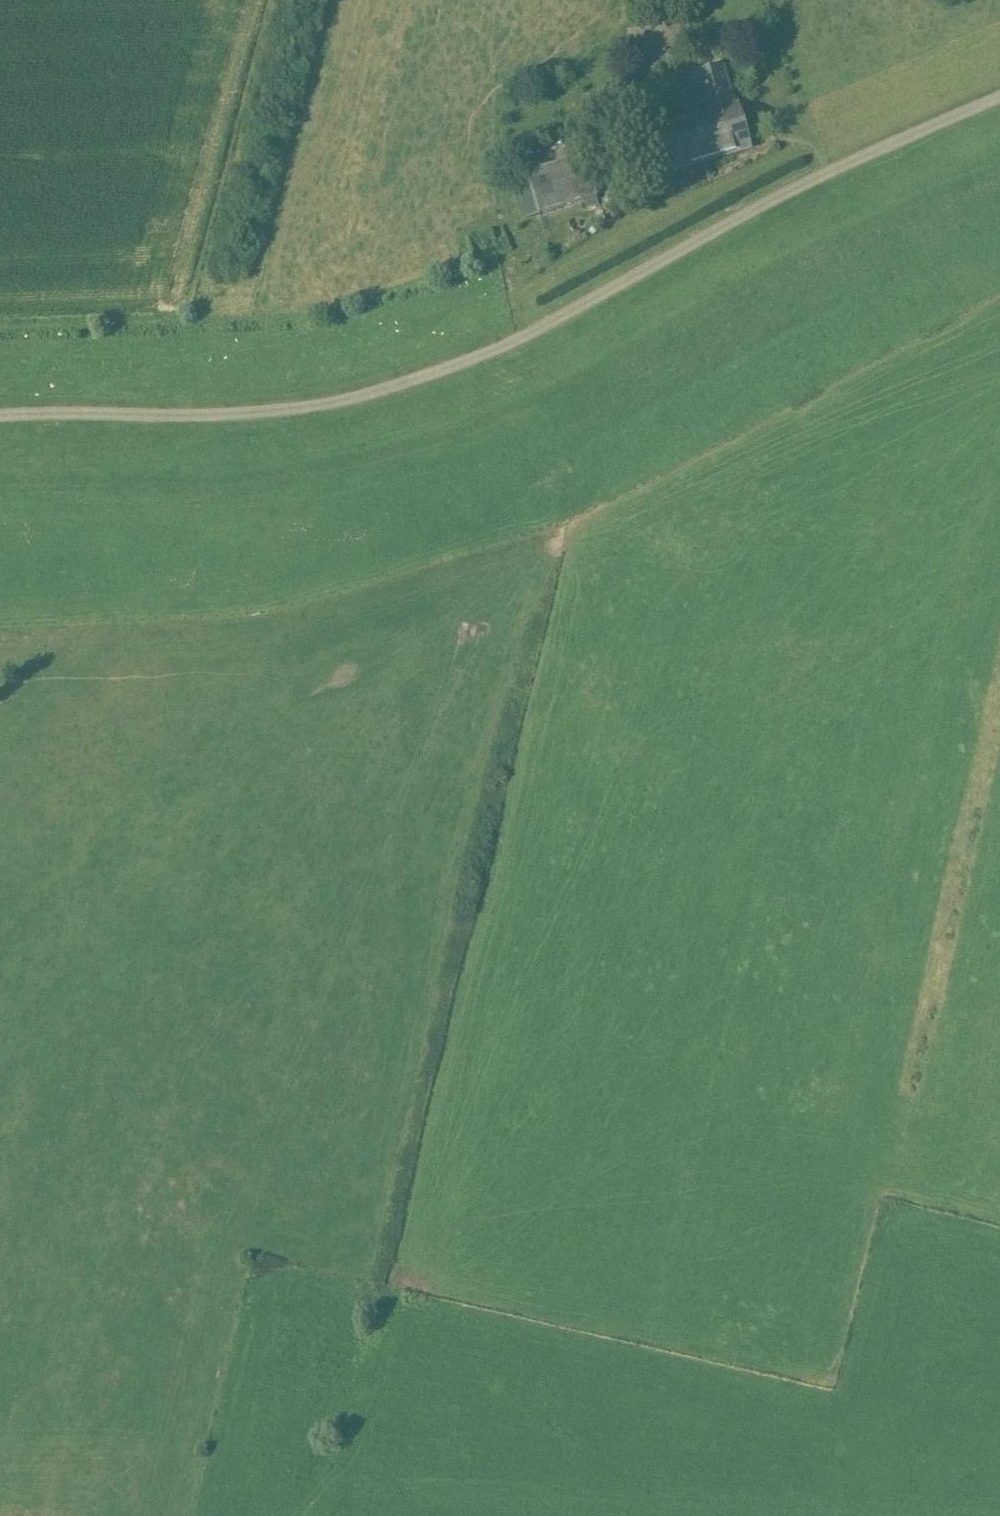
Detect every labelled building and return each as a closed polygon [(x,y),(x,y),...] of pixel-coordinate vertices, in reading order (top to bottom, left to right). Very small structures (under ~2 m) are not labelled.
[(708,117),(654,133),(666,175),(750,150),(737,108),(735,108),(723,68),(696,76),(708,117)] [(586,156),(528,174),(539,213),(598,195),(586,156)]
